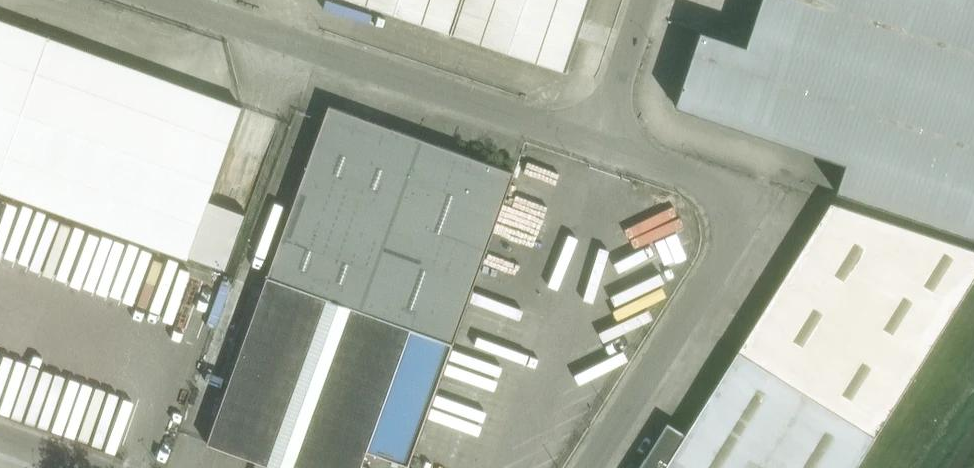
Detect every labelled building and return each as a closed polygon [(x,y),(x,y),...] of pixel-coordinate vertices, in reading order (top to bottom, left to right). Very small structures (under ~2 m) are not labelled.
[(566,71),(590,0),(352,0),(566,71)] [(746,45),(701,30),(675,106),(846,163),(836,191),(973,237),(973,0),(761,0),(746,45)] [(186,261),(242,107),(68,44),(70,39),(12,18),(10,24),(0,20),(0,194),(186,261)] [(207,443),(276,467),(360,467),(366,450),(400,462),(444,340),(452,343),(514,172),(329,106),(207,443)] [(973,279),(973,249),(831,203),(685,435),(668,425),(641,467),(855,467),(973,279)] [(605,262),(632,249),(627,239),(600,252),(605,262)]
